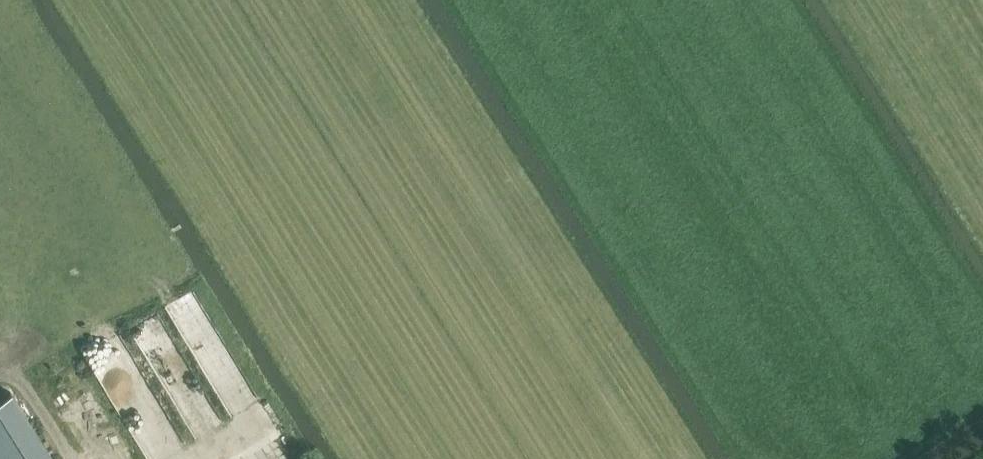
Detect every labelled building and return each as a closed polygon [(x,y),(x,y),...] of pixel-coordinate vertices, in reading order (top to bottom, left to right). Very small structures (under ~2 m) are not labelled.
[(0,397),(0,458),(53,458),(10,391),(0,397)]
